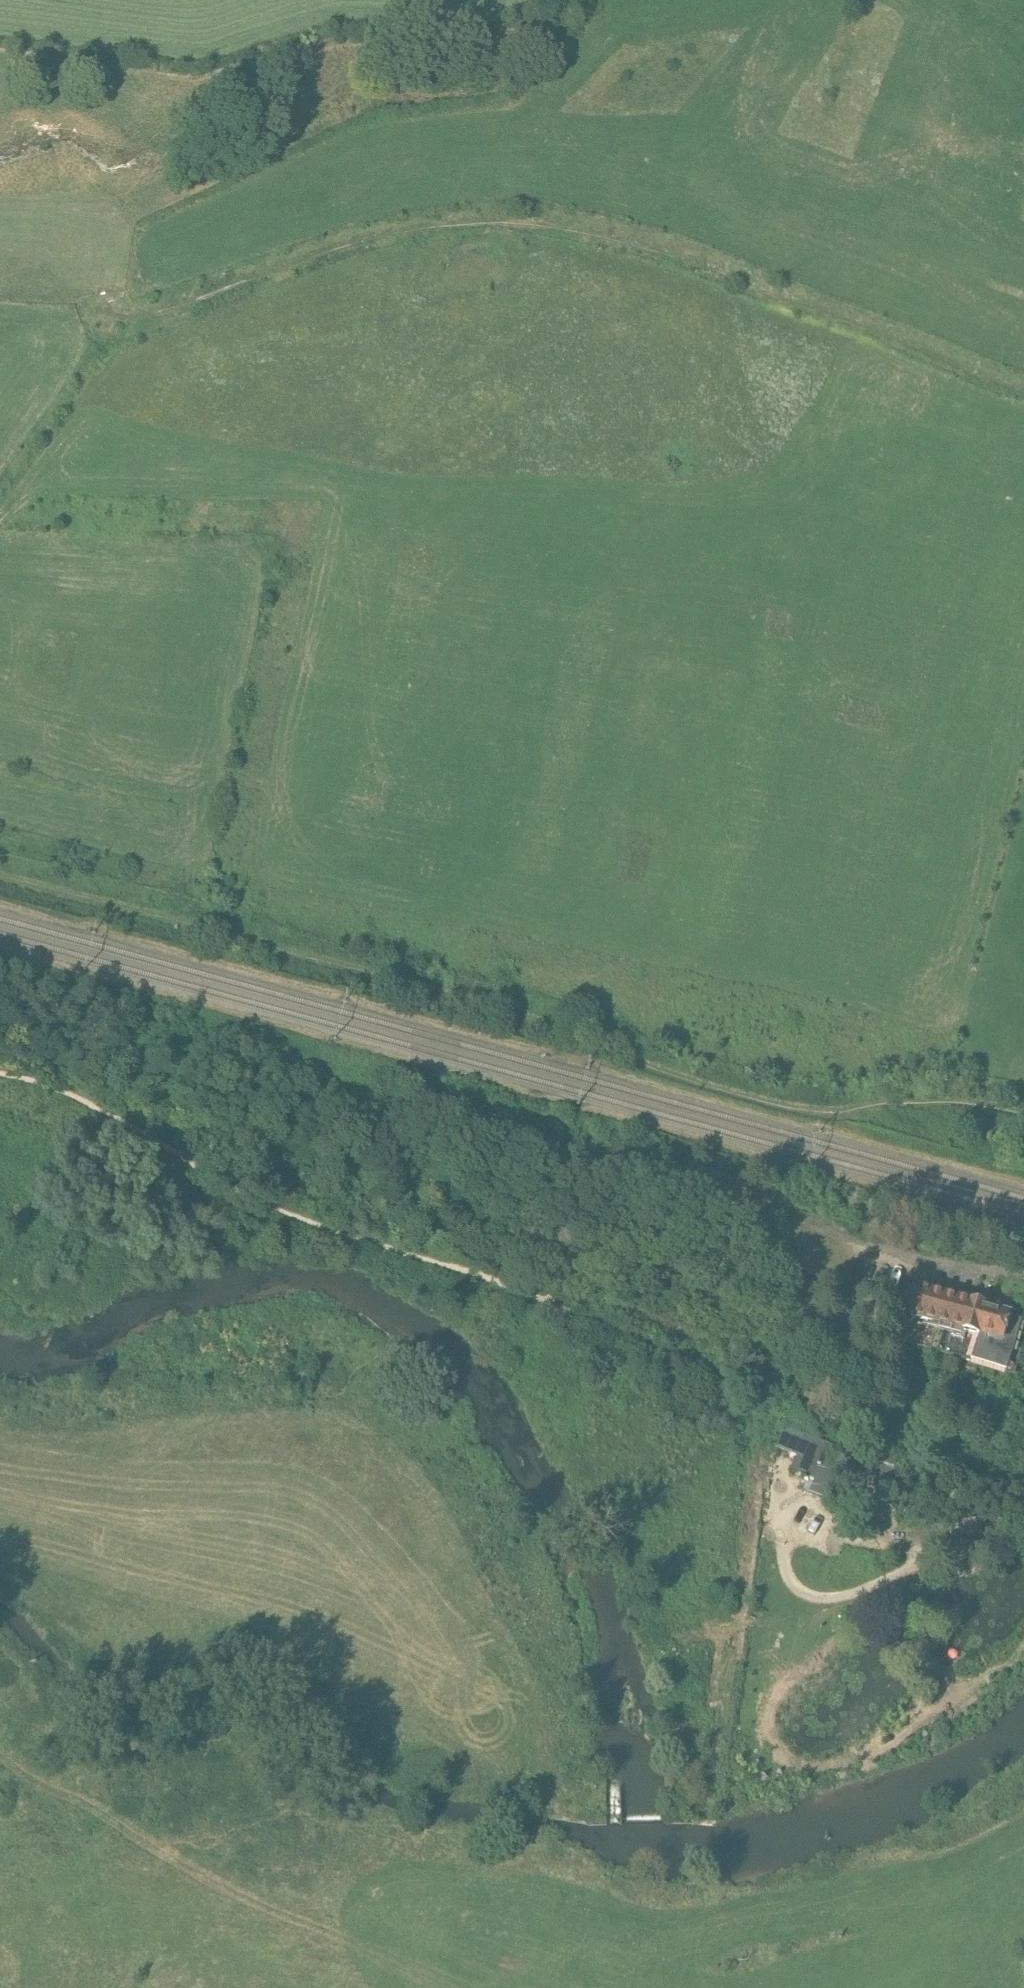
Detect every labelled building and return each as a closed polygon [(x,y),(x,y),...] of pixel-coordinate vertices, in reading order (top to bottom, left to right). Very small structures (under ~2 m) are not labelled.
[(988,1309),(919,1290),(911,1321),(963,1334),(979,1339),(972,1364),(1008,1374),(1023,1320),(988,1311),(988,1309)] [(810,1494),(827,1501),(839,1473),(828,1468),(836,1449),(786,1428),(776,1449),(798,1458),(792,1473),(815,1482),(810,1494)] [(861,1444),(856,1457),(871,1463),(871,1465),(866,1478),(890,1486),(899,1458),(861,1444)]
